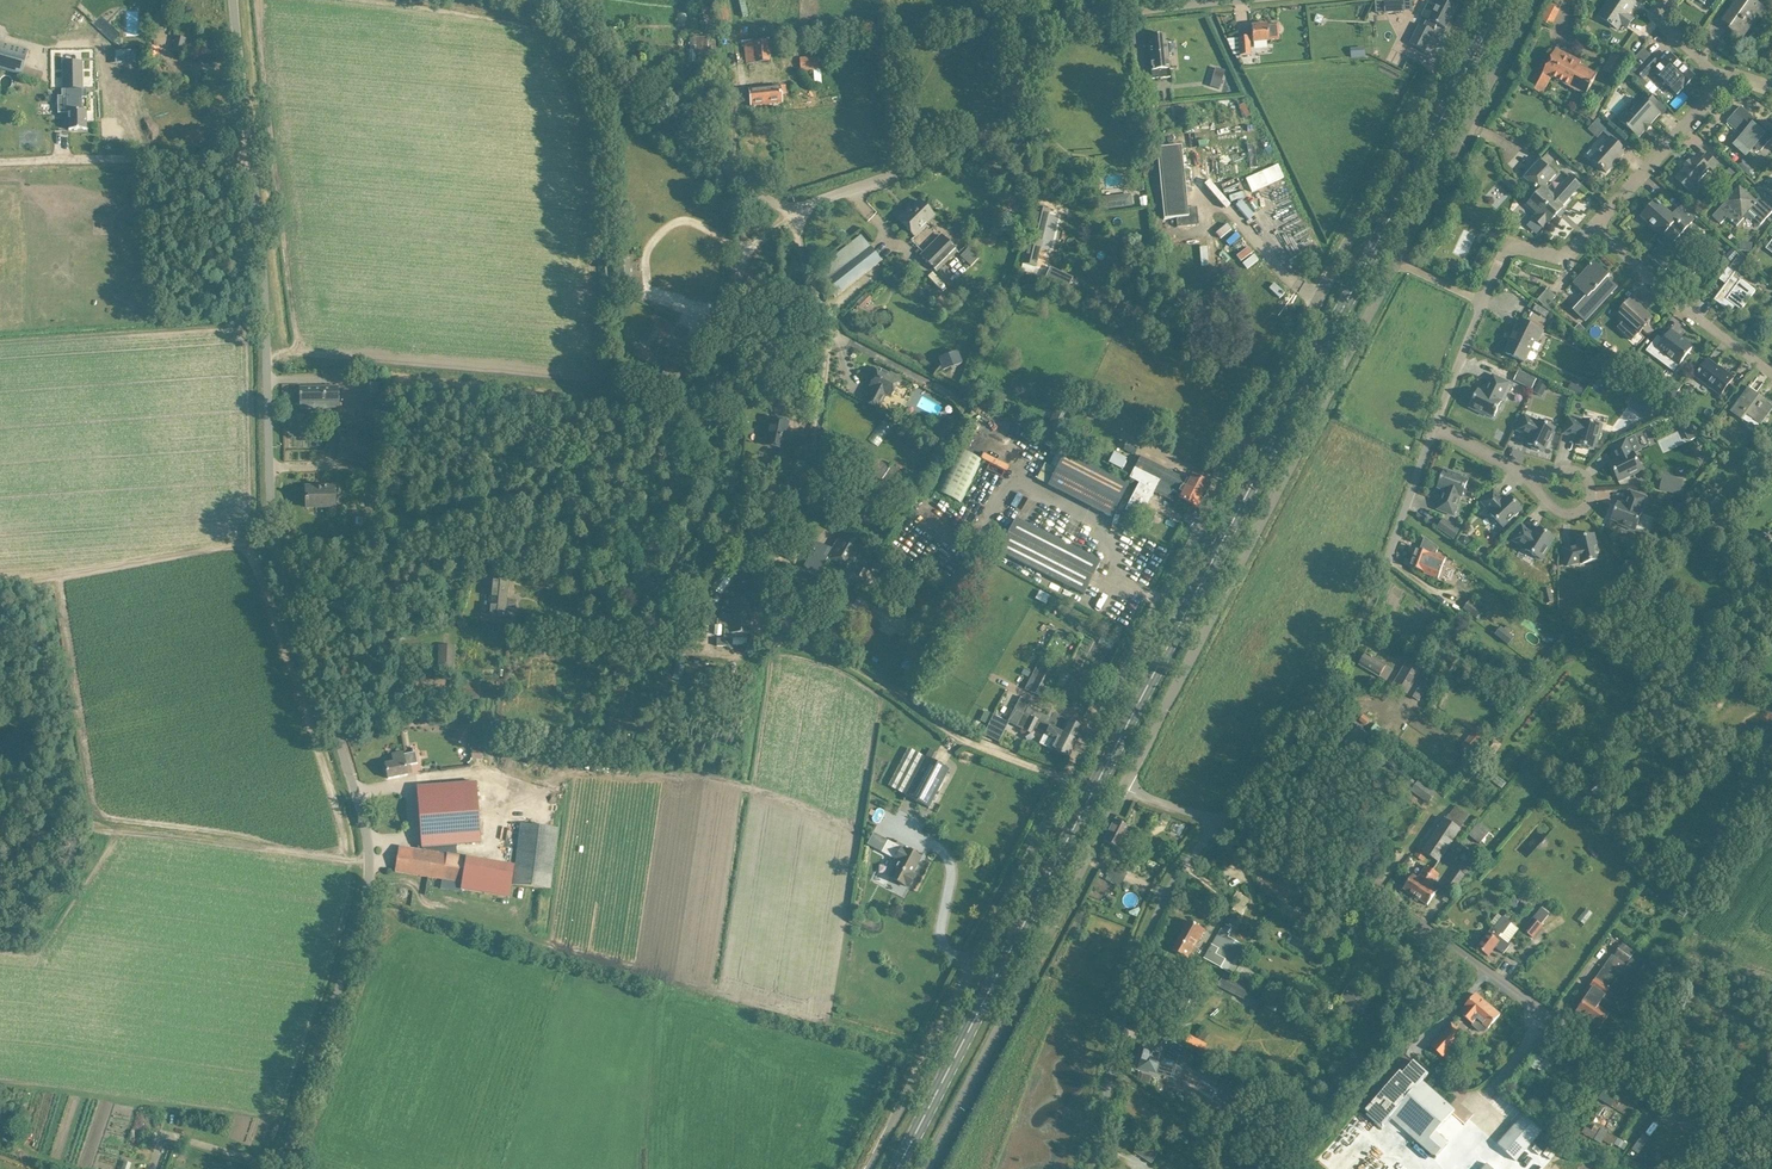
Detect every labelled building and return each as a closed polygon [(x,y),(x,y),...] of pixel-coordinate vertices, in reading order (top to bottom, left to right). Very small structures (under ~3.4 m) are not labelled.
[(161,4),(170,12),(182,0),(165,0),(161,4)] [(726,12),(740,11),(740,0),(726,0),(726,12)] [(1423,17),(1428,19),(1424,26),(1420,24),(1410,43),(1425,51),(1435,32),(1434,31),(1438,24),(1446,28),(1457,7),(1444,0),(1441,0),(1436,10),(1429,6),(1423,17)] [(1638,0),(1610,0),(1598,16),(1618,29),(1621,24),(1627,28),(1633,19),(1627,15),(1638,0)] [(1722,21),(1730,27),(1729,29),(1742,39),(1765,7),(1754,0),(1737,0),(1722,21)] [(1404,1),(1384,3),(1385,13),(1404,11),(1404,1)] [(1559,13),(1548,8),(1541,21),(1552,27),(1559,13)] [(1267,24),(1251,25),(1253,42),(1269,41),(1269,40),(1279,39),(1277,24),(1267,25),(1267,24)] [(1151,46),(1149,46),(1152,79),(1170,77),(1167,42),(1164,42),(1164,34),(1150,36),(1151,46)] [(1239,55),(1251,54),(1250,36),(1238,37),(1239,55)] [(176,37),(173,50),(183,52),(186,39),(176,37)] [(694,38),(693,65),(714,65),(715,39),(694,38)] [(767,41),(744,43),(746,64),(754,63),(770,61),(767,41)] [(0,42),(0,69),(22,75),(29,51),(0,42)] [(1582,62),(1556,48),(1543,73),(1544,73),(1534,90),(1542,95),(1552,77),(1587,95),(1597,75),(1580,66),(1582,62)] [(1651,56),(1648,60),(1641,53),(1644,49),(1637,57),(1634,60),(1627,71),(1640,83),(1645,87),(1646,85),(1641,81),(1658,62),(1651,56)] [(1611,54),(1602,71),(1617,79),(1626,61),(1611,54)] [(1670,55),(1654,72),(1665,82),(1665,81),(1671,87),(1670,88),(1677,95),(1684,87),(1694,77),(1670,55)] [(818,57),(800,58),(801,71),(818,70),(818,57)] [(82,61),(63,62),(63,90),(66,90),(66,110),(68,110),(69,130),(87,129),(86,110),(82,110),(82,89),(83,89),(82,61)] [(815,75),(815,86),(828,85),(828,74),(815,75)] [(17,76),(1,76),(1,84),(18,83),(17,76)] [(1222,81),(1212,78),(1210,86),(1220,89),(1222,81)] [(785,85),(750,89),(752,106),(781,103),(780,94),(786,93),(785,85)] [(1638,138),(1660,114),(1653,108),(1658,102),(1647,93),(1642,99),(1646,102),(1632,118),(1625,111),(1618,119),(1628,128),(1627,128),(1638,138)] [(1163,97),(1161,103),(1172,105),(1173,99),(1163,97)] [(1741,107),(1728,122),(1743,135),(1734,145),(1746,155),(1754,146),(1760,151),(1771,138),(1771,135),(1741,107)] [(1607,173),(1626,152),(1624,150),(1630,144),(1600,117),(1594,124),(1588,129),(1598,138),(1603,132),(1610,139),(1599,151),(1595,147),(1587,155),(1592,159),(1607,173)] [(1163,220),(1176,219),(1177,228),(1199,225),(1197,207),(1187,208),(1181,146),(1156,149),(1163,220)] [(1249,176),(1248,147),(1224,148),(1225,152),(1208,153),(1209,175),(1220,174),(1220,178),(1249,176)] [(1686,167),(1676,179),(1693,194),(1699,187),(1696,184),(1704,176),(1706,178),(1719,165),(1707,153),(1701,160),(1697,156),(1691,162),(1689,161),(1685,165),(1686,167)] [(1562,207),(1581,186),(1570,176),(1554,195),(1545,187),(1556,175),(1540,161),(1534,168),(1536,170),(1526,180),(1539,192),(1533,199),(1532,198),(1526,205),(1537,214),(1535,216),(1533,219),(1544,228),(1546,226),(1546,227),(1556,215),(1559,218),(1565,211),(1563,209),(1563,208),(1562,207)] [(1749,161),(1742,167),(1753,179),(1760,172),(1749,161)] [(1577,162),(1573,166),(1580,172),(1584,168),(1577,162)] [(1735,168),(1732,175),(1739,179),(1742,172),(1735,168)] [(1145,191),(1144,182),(1136,183),(1137,192),(1145,191)] [(1739,186),(1725,202),(1726,202),(1713,217),(1721,224),(1727,217),(1731,220),(1729,221),(1731,223),(1733,222),(1737,226),(1744,218),(1756,220),(1761,225),(1771,212),(1771,209),(1759,198),(1756,201),(1739,186)] [(1103,210),(1132,207),(1131,195),(1102,198),(1103,210)] [(909,208),(898,220),(915,237),(926,226),(924,225),(934,216),(919,201),(911,210),(909,208)] [(1697,216),(1683,204),(1671,216),(1661,206),(1659,204),(1658,204),(1655,202),(1648,209),(1648,208),(1641,216),(1648,222),(1663,235),(1658,240),(1668,249),(1697,216)] [(1049,211),(1036,208),(1023,264),(1036,267),(1049,211)] [(834,298),(881,261),(861,235),(814,271),(834,298)] [(942,236),(921,256),(936,271),(957,251),(942,236)] [(1730,245),(1726,250),(1734,257),(1738,252),(1730,245)] [(1654,258),(1668,271),(1679,259),(1665,247),(1654,258)] [(1739,254),(1731,265),(1740,272),(1748,261),(1739,254)] [(1760,260),(1752,255),(1748,260),(1755,265),(1760,260)] [(1587,296),(1574,310),(1588,322),(1617,287),(1606,279),(1609,275),(1594,262),(1591,265),(1591,264),(1589,265),(1590,266),(1579,279),(1574,284),(1587,296)] [(1726,285),(1715,300),(1731,311),(1735,305),(1741,310),(1755,291),(1742,281),(1744,278),(1736,272),(1731,279),(1726,285)] [(1557,304),(1552,300),(1556,297),(1548,289),(1538,300),(1552,312),(1557,307),(1557,304)] [(1633,298),(1618,314),(1639,333),(1647,325),(1648,325),(1650,323),(1649,323),(1652,319),(1638,306),(1640,304),(1633,298)] [(1544,324),(1551,321),(1543,306),(1536,309),(1544,324)] [(1520,320),(1510,341),(1512,342),(1506,353),(1524,362),(1525,360),(1532,363),(1537,352),(1530,349),(1535,339),(1538,340),(1543,331),(1520,320)] [(697,355),(681,349),(687,333),(675,328),(674,331),(658,324),(650,342),(671,351),(665,367),(666,368),(660,381),(683,391),(697,355)] [(1663,340),(1658,336),(1646,351),(1674,372),(1693,347),(1671,330),(1663,340)] [(962,354),(942,360),(946,373),(966,367),(962,354)] [(1708,360),(1695,376),(1720,395),(1734,378),(1725,371),(1724,372),(1708,360)] [(875,381),(865,401),(878,409),(886,395),(890,397),(900,378),(890,373),(889,375),(879,369),(873,380),(875,381)] [(1536,380),(1519,371),(1514,380),(1532,389),(1536,380)] [(1494,418),(1498,409),(1499,410),(1502,404),(1501,403),(1502,402),(1500,401),(1509,383),(1493,375),(1485,393),(1478,390),(1472,403),(1473,403),(1470,408),(1474,410),(1482,414),(1482,413),(1485,415),(1486,414),(1494,418)] [(1534,393),(1542,397),(1548,384),(1540,380),(1534,393)] [(1679,383),(1673,390),(1677,393),(1682,386),(1679,383)] [(300,408),(339,408),(339,387),(299,387),(300,408)] [(1731,412),(1742,420),(1747,414),(1761,425),(1771,409),(1771,406),(1749,389),(1731,412)] [(1675,407),(1663,398),(1658,405),(1670,413),(1675,407)] [(1651,403),(1643,414),(1650,419),(1657,408),(1651,403)] [(1053,427),(1062,430),(1068,412),(1059,409),(1053,427)] [(1554,432),(1555,429),(1539,421),(1538,422),(1525,415),(1517,431),(1531,438),(1528,444),(1532,446),(1531,448),(1539,451),(1540,449),(1544,452),(1550,440),(1552,441),(1555,433),(1554,432)] [(1594,450),(1596,441),(1597,442),(1598,439),(1601,431),(1602,426),(1584,420),(1583,421),(1568,417),(1563,434),(1578,438),(1576,445),(1581,446),(1581,448),(1588,450),(1589,448),(1594,450)] [(788,422),(770,418),(765,445),(782,449),(783,448),(788,449),(790,437),(785,436),(788,422)] [(948,443),(959,427),(952,422),(941,438),(948,443)] [(870,438),(878,445),(887,432),(879,426),(870,438)] [(338,459),(371,463),(374,439),(341,435),(338,459)] [(1616,475),(1619,481),(1642,470),(1640,465),(1634,453),(1633,453),(1626,439),(1610,447),(1617,461),(1611,464),(1613,468),(1611,469),(1615,476),(1616,475)] [(936,492),(961,504),(982,461),(957,449),(936,492)] [(1065,453),(1048,486),(1111,518),(1127,486),(1065,453)] [(1204,497),(1210,485),(1189,473),(1185,480),(1139,456),(1134,468),(1159,481),(1161,476),(1182,487),(1182,486),(1204,497)] [(892,487),(902,473),(891,466),(886,474),(873,466),(863,482),(875,490),(870,497),(884,506),(895,489),(892,487)] [(1467,490),(1465,489),(1468,480),(1460,477),(1461,476),(1457,475),(1457,474),(1449,471),(1449,472),(1445,470),(1443,475),(1438,488),(1444,491),(1437,509),(1454,515),(1461,497),(1462,497),(1463,495),(1464,496),(1467,490)] [(1125,510),(1128,512),(1125,517),(1129,520),(1132,514),(1140,519),(1159,482),(1143,474),(1125,510)] [(1663,475),(1659,490),(1680,495),(1684,480),(1663,475)] [(1161,476),(1159,481),(1180,491),(1176,497),(1198,508),(1204,497),(1182,486),(1182,487),(1161,476)] [(306,507),(335,507),(335,486),(306,487),(306,507)] [(804,487),(802,499),(811,500),(813,489),(804,487)] [(1491,514),(1503,527),(1507,524),(1508,526),(1514,520),(1513,519),(1522,509),(1518,506),(1520,504),(1514,499),(1513,500),(1510,496),(1505,501),(1494,490),(1481,502),(1492,513),(1491,514)] [(1612,520),(1620,523),(1619,524),(1622,525),(1630,528),(1635,530),(1637,525),(1642,512),(1641,512),(1647,497),(1630,491),(1625,505),(1618,503),(1616,508),(1615,507),(1612,514),(1614,515),(1612,520)] [(1680,502),(1671,499),(1668,506),(1675,509),(1678,510),(1681,503),(1680,502)] [(1015,519),(999,551),(1084,594),(1100,562),(1015,519)] [(1442,521),(1438,528),(1453,539),(1460,530),(1450,523),(1448,526),(1442,521)] [(1551,545),(1550,544),(1554,537),(1550,535),(1551,533),(1544,529),(1543,530),(1539,528),(1535,534),(1522,525),(1513,540),(1526,548),(1525,549),(1537,556),(1542,559),(1545,554),(1545,555),(1550,547),(1549,547),(1551,545)] [(841,533),(832,550),(826,561),(849,573),(861,550),(853,545),(856,541),(841,533)] [(1597,543),(1596,543),(1594,535),(1589,536),(1589,534),(1581,536),(1582,538),(1577,539),(1578,545),(1563,549),(1567,566),(1582,562),(1582,563),(1596,560),(1601,559),(1600,553),(1598,545),(1597,543)] [(1471,542),(1465,536),(1459,541),(1465,548),(1471,542)] [(1416,548),(1409,567),(1424,573),(1424,574),(1438,579),(1446,558),(1436,554),(1438,548),(1424,538),(1420,550),(1416,548)] [(826,561),(832,550),(816,543),(804,569),(803,568),(801,572),(799,571),(792,585),(811,594),(818,580),(816,579),(825,561),(826,561)] [(1451,575),(1466,582),(1463,588),(1475,593),(1481,580),(1455,568),(1451,575)] [(517,600),(506,599),(508,579),(492,578),(489,615),(515,617),(517,600)] [(1546,604),(1554,602),(1550,588),(1542,590),(1546,604)] [(1040,591),(1035,599),(1047,605),(1050,597),(1040,591)] [(731,611),(731,615),(750,615),(750,600),(732,600),(724,600),(724,610),(731,611)] [(1483,609),(1471,600),(1463,609),(1476,619),(1483,609)] [(750,625),(750,615),(731,615),(718,615),(717,625),(722,625),(750,625)] [(805,620),(800,637),(816,642),(820,625),(805,620)] [(750,634),(750,625),(722,625),(722,639),(715,639),(715,646),(729,646),(730,634),(750,634)] [(1501,627),(1495,635),(1509,646),(1515,638),(1501,627)] [(1039,637),(1034,647),(1043,651),(1048,641),(1039,637)] [(1118,653),(1121,646),(1104,640),(1101,647),(1118,653)] [(1556,642),(1540,660),(1546,666),(1562,648),(1556,642)] [(440,648),(439,673),(456,674),(457,648),(440,648)] [(1391,668),(1366,653),(1359,665),(1384,680),(1391,668)] [(1419,701),(1433,678),(1407,662),(1392,685),(1419,701)] [(1029,680),(1024,689),(1028,691),(1041,697),(1052,675),(1035,667),(1029,680)] [(1079,737),(1084,728),(1054,713),(1051,718),(1028,707),(1030,702),(1020,696),(1016,706),(1061,730),(1060,732),(1070,736),(1071,733),(1079,737)] [(1069,758),(1079,737),(1071,733),(1070,736),(1060,732),(1061,730),(1016,706),(1007,722),(1032,734),(1035,728),(1046,733),(1041,743),(1069,758)] [(985,710),(979,720),(985,723),(991,714),(985,710)] [(1366,725),(1370,720),(1363,714),(1359,720),(1366,725)] [(457,733),(468,739),(473,730),(462,724),(457,733)] [(1391,749),(1396,742),(1380,730),(1381,728),(1375,724),(1369,733),(1391,749)] [(1473,732),(1462,746),(1471,754),(1483,740),(1473,732)] [(1036,755),(1039,748),(1028,744),(1025,751),(1036,755)] [(928,808),(949,769),(909,748),(889,786),(905,795),(905,796),(928,808)] [(472,749),(472,759),(483,759),(483,750),(472,749)] [(403,751),(392,753),(394,761),(385,763),(388,779),(407,775),(405,766),(417,763),(415,751),(404,753),(403,751)] [(1427,804),(1436,793),(1425,784),(1420,780),(1422,778),(1414,772),(1406,783),(1413,788),(1411,790),(1427,804)] [(422,845),(422,848),(481,843),(476,782),(417,786),(422,845)] [(1438,862),(1461,830),(1445,819),(1423,852),(1428,855),(1438,862)] [(1108,854),(1129,864),(1134,854),(1127,851),(1126,853),(1118,849),(1129,828),(1114,820),(1103,841),(1112,846),(1108,854)] [(556,827),(520,823),(513,884),(549,888),(556,827)] [(1181,823),(1162,836),(1171,849),(1190,836),(1181,823)] [(1489,844),(1495,836),(1483,827),(1477,836),(1489,844)] [(912,874),(920,858),(888,841),(882,852),(896,859),(896,860),(898,861),(890,877),(908,887),(914,875),(912,874)] [(1462,857),(1466,850),(1459,846),(1455,852),(1462,857)] [(400,847),(395,872),(462,883),(466,857),(400,847)] [(1428,855),(1423,852),(1418,849),(1413,856),(1423,862),(1428,855)] [(1444,886),(1452,892),(1474,862),(1465,856),(1456,868),(1456,869),(1444,886)] [(1415,897),(1433,870),(1427,866),(1419,878),(1414,875),(1403,890),(1415,897)] [(1431,886),(1439,874),(1433,870),(1415,897),(1427,906),(1437,891),(1431,886)] [(1112,873),(1108,882),(1124,889),(1128,880),(1112,873)] [(1657,875),(1654,879),(1662,886),(1666,882),(1657,875)] [(1245,907),(1250,900),(1238,894),(1233,903),(1237,905),(1233,910),(1243,916),(1247,908),(1245,907)] [(1509,906),(1517,907),(1518,900),(1510,899),(1509,906)] [(1279,900),(1272,911),(1293,924),(1300,913),(1279,900)] [(1523,931),(1533,938),(1543,926),(1541,925),(1549,914),(1541,908),(1523,931)] [(1590,925),(1595,914),(1588,911),(1583,922),(1590,925)] [(1504,916),(1490,934),(1489,933),(1478,948),(1488,956),(1495,947),(1503,953),(1510,944),(1501,937),(1512,923),(1504,916)] [(1190,921),(1173,950),(1189,959),(1205,930),(1190,921)] [(1223,930),(1221,929),(1204,958),(1221,968),(1221,967),(1234,975),(1239,967),(1232,964),(1236,957),(1237,957),(1238,956),(1237,955),(1241,948),(1225,938),(1231,928),(1226,925),(1223,930)] [(1594,988),(1578,1011),(1589,1019),(1614,983),(1627,965),(1636,951),(1638,949),(1634,946),(1633,948),(1627,943),(1627,944),(1623,942),(1614,955),(1604,969),(1604,968),(1591,986),(1594,988)] [(1614,983),(1589,1019),(1600,1027),(1610,1013),(1610,1012),(1647,959),(1636,951),(1627,965),(1614,983)] [(1233,978),(1227,990),(1250,1001),(1256,990),(1233,978)] [(1363,1015),(1372,998),(1363,993),(1362,994),(1351,988),(1342,1003),(1363,1015)] [(1461,1013),(1473,1023),(1473,1026),(1480,1032),(1486,1032),(1500,1015),(1476,994),(1461,1013)] [(1281,1002),(1271,997),(1265,1008),(1275,1012),(1281,1002)] [(1184,998),(1179,1012),(1191,1016),(1197,1003),(1184,998)] [(49,1014),(49,1007),(0,1006),(0,1013),(49,1014)] [(1464,1034),(1451,1024),(1431,1047),(1444,1058),(1464,1034)] [(40,1033),(19,1033),(18,1041),(40,1042),(40,1033)] [(1186,1048),(1179,1044),(1166,1036),(1161,1045),(1147,1042),(1140,1068),(1157,1072),(1164,1074),(1173,1077),(1179,1055),(1184,1056),(1186,1048)] [(12,1058),(11,1068),(32,1068),(32,1058),(12,1058)] [(1564,1058),(1558,1065),(1564,1071),(1571,1064),(1564,1058)] [(1401,1072),(1366,1111),(1383,1125),(1390,1117),(1435,1157),(1448,1143),(1436,1132),(1455,1110),(1422,1081),(1428,1074),(1414,1061),(1403,1074),(1401,1072)] [(1236,1102),(1245,1108),(1255,1091),(1246,1086),(1236,1102)] [(1598,1098),(1611,1107),(1616,1099),(1603,1090),(1598,1098)] [(1653,1108),(1645,1102),(1640,1108),(1648,1114),(1653,1108)] [(1682,1112),(1667,1103),(1663,1109),(1678,1118),(1682,1112)] [(1498,1145),(1516,1161),(1542,1131),(1524,1115),(1498,1145)] [(1618,1139),(1607,1132),(1603,1140),(1613,1147),(1618,1139)] [(1212,1135),(1210,1140),(1228,1149),(1232,1141),(1219,1135),(1217,1138),(1212,1135)] [(1650,1158),(1650,1161),(1660,1163),(1660,1160),(1661,1154),(1652,1152),(1650,1158)]
